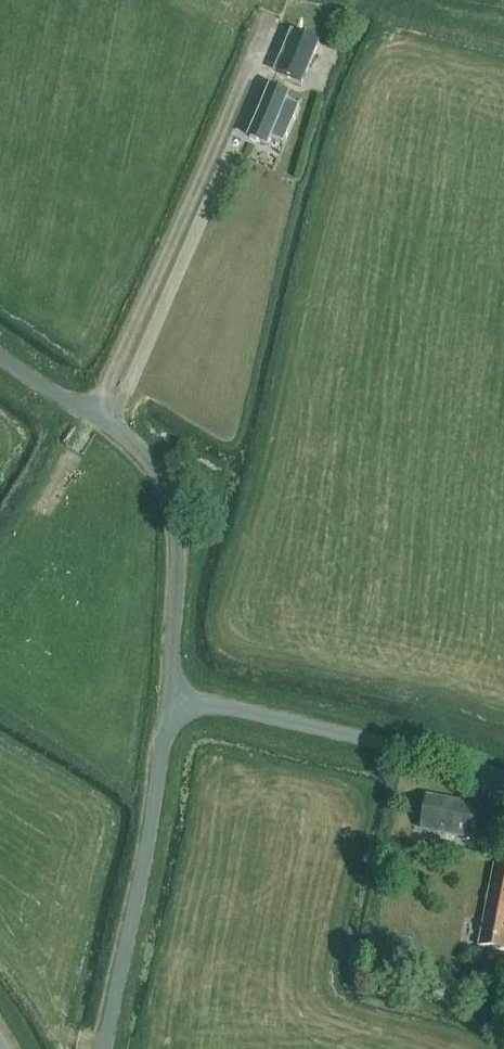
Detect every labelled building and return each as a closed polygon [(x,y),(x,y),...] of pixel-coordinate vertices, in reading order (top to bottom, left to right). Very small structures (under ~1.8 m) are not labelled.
[(277,73),(301,83),(319,43),(295,32),(277,73)] [(283,145),(299,108),(285,102),(288,96),(270,88),(250,137),(267,145),(270,139),(283,145)] [(427,797),(422,829),(482,840),(488,807),(469,803),(469,804),(427,797)] [(494,864),(478,945),(503,951),(503,866),(494,864)]
